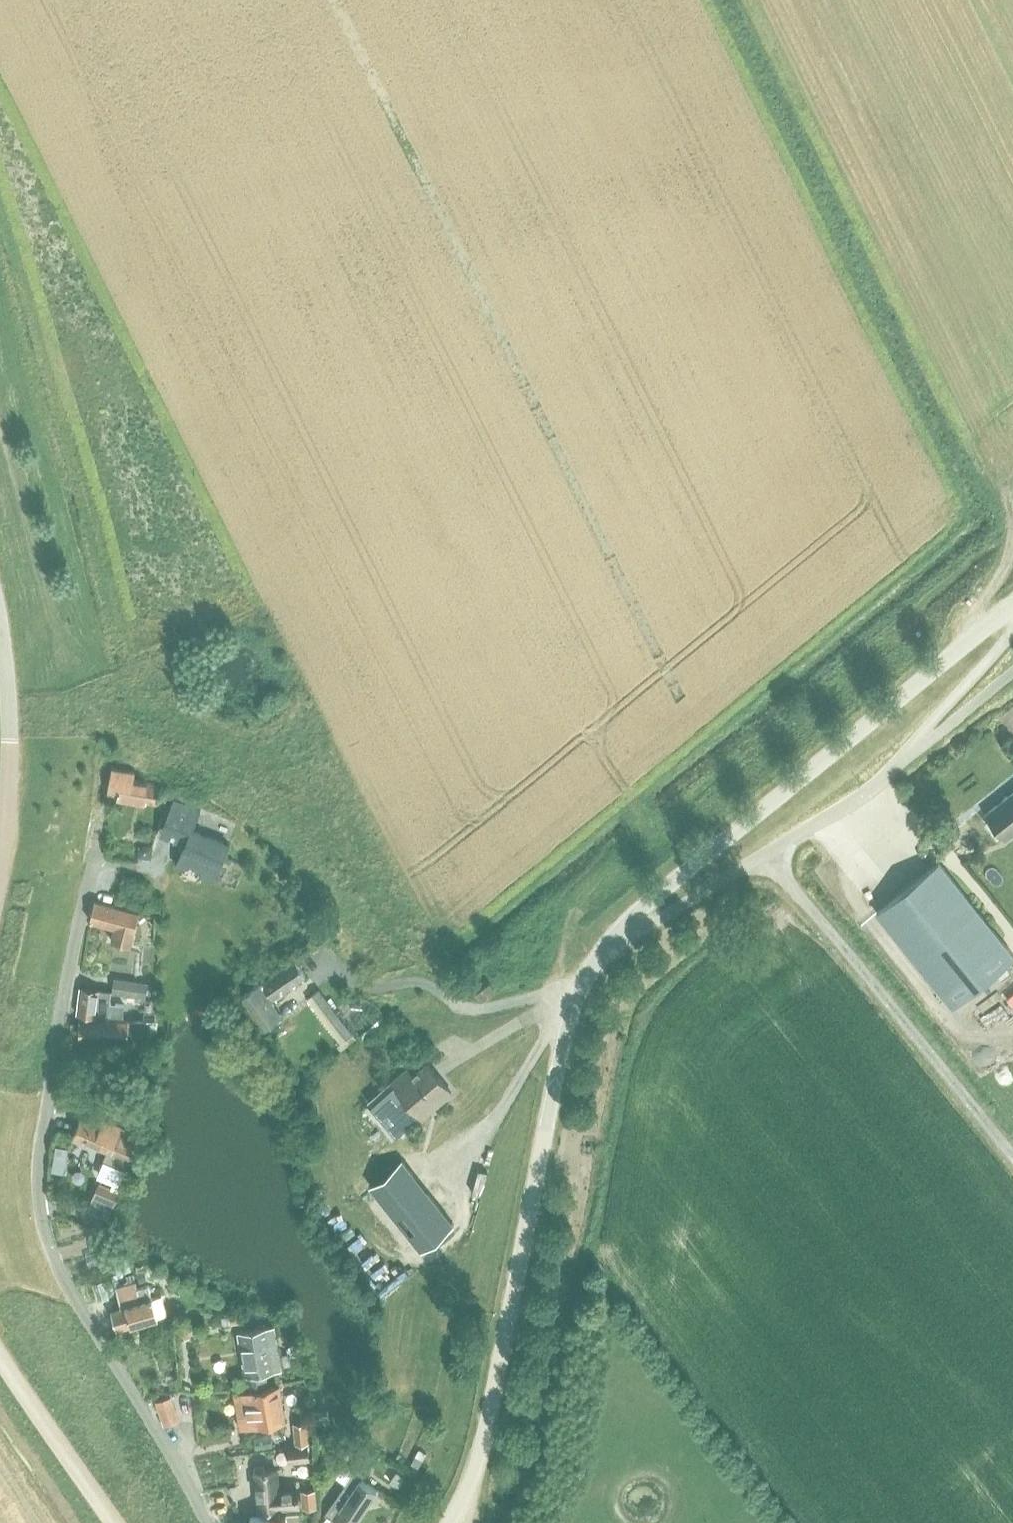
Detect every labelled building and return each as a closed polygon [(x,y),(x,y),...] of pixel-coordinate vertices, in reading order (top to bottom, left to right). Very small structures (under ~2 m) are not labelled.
[(108,794),(158,803),(161,784),(134,779),(136,770),(112,766),(108,794)] [(1005,839),(1012,833),(1012,791),(985,813),(1005,839)] [(200,812),(175,801),(164,826),(189,836),(179,858),(216,874),(229,844),(193,829),(200,812)] [(953,1007),(1012,959),(1012,953),(939,862),(877,912),(953,1007)] [(90,920),(115,926),(112,940),(131,945),(140,912),(95,900),(90,920)] [(319,928),(311,935),(322,947),(330,940),(319,928)] [(260,983),(260,982),(239,997),(262,1029),(283,1015),(271,999),(307,974),(295,958),(260,983)] [(125,993),(146,996),(148,982),(115,978),(113,990),(113,992),(125,993)] [(478,991),(483,998),(495,989),(490,982),(478,991)] [(124,1016),(125,1004),(124,1003),(125,993),(113,992),(113,990),(81,986),(78,1014),(97,1016),(97,1011),(108,1012),(108,1016),(124,1016)] [(353,1033),(320,989),(313,993),(308,998),(341,1041),(338,1044),(341,1049),(357,1037),(353,1033)] [(155,1034),(156,1020),(152,1020),(80,1020),(80,1040),(129,1040),(129,1034),(152,1035),(155,1034)] [(393,1081),(423,1116),(452,1091),(427,1062),(413,1074),(408,1068),(393,1081)] [(123,1126),(123,1125),(104,1117),(101,1125),(81,1117),(73,1136),(107,1150),(104,1158),(125,1167),(128,1160),(130,1161),(141,1134),(132,1130),(123,1126)] [(402,1158),(369,1185),(421,1249),(454,1223),(402,1158)] [(99,1182),(88,1209),(108,1218),(119,1191),(99,1182)] [(137,1282),(121,1287),(123,1294),(120,1295),(123,1306),(112,1309),(118,1329),(170,1313),(163,1291),(154,1294),(151,1284),(144,1286),(139,1287),(137,1282)] [(244,1323),(244,1316),(230,1317),(231,1325),(244,1323)] [(178,1325),(179,1338),(189,1337),(187,1323),(178,1325)] [(247,1374),(248,1374),(250,1385),(269,1381),(267,1371),(282,1368),(275,1324),(239,1330),(247,1374)] [(280,1383),(249,1389),(235,1392),(241,1428),(286,1421),(280,1383)] [(157,1400),(165,1424),(180,1419),(171,1395),(157,1400)] [(294,1423),(297,1442),(309,1441),(307,1421),(294,1423)] [(313,1441),(290,1444),(292,1459),(315,1456),(313,1441)] [(412,1462),(419,1466),(429,1451),(422,1447),(412,1462)] [(349,1454),(342,1468),(352,1473),(359,1459),(349,1454)] [(277,1466),(261,1468),(255,1468),(259,1509),(280,1507),(300,1505),(298,1485),(278,1487),(277,1466)] [(377,1489),(361,1478),(364,1473),(356,1468),(319,1522),(354,1522),(377,1489)] [(313,1475),(312,1494),(323,1495),(324,1476),(313,1475)] [(287,1513),(251,1517),(251,1522),(303,1522),(301,1512),(287,1513)]
